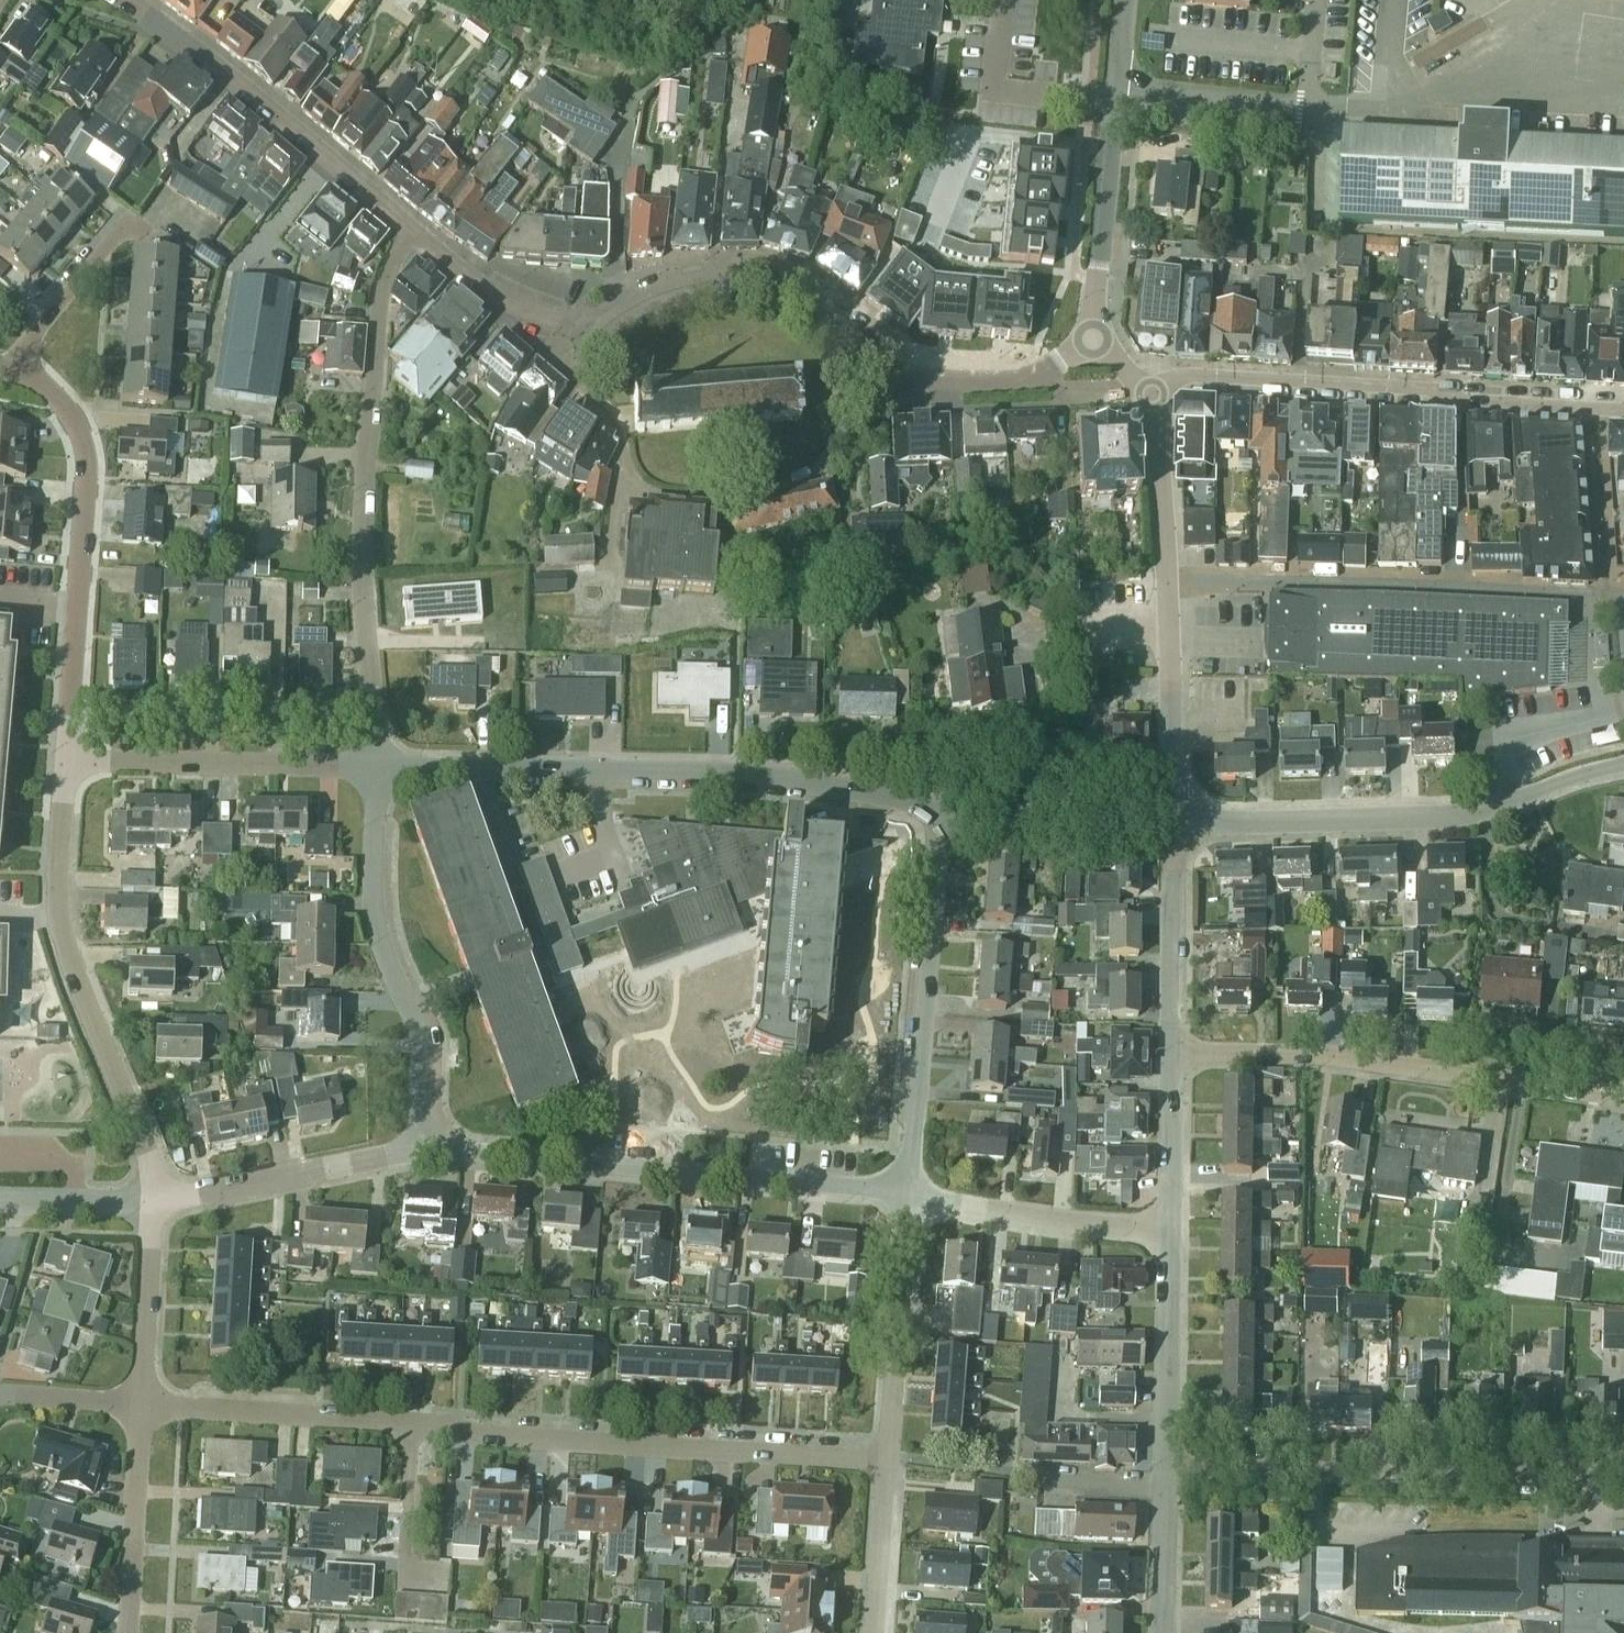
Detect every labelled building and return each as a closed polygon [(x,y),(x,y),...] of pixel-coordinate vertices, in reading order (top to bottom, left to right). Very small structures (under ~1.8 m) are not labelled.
[(164,3),(195,26),(213,0),(167,0),(164,3)] [(344,23),(360,0),(340,0),(330,14),(344,23)] [(392,4),(407,16),(419,0),(395,0),(392,4)] [(870,28),(857,26),(852,67),(921,74),(925,35),(938,37),(942,0),(873,0),(870,28)] [(1184,4),(1249,11),(1251,0),(1184,0),(1184,4)] [(51,26),(29,10),(18,26),(15,24),(0,44),(13,54),(0,72),(0,74),(19,87),(34,66),(29,63),(35,55),(32,52),(51,26)] [(1453,26),(1445,13),(1428,23),(1435,36),(1453,26)] [(242,61),(261,35),(236,17),(217,42),(242,61)] [(270,84),(304,42),(277,20),(243,63),(270,84)] [(528,45),(532,32),(501,20),(497,33),(528,45)] [(317,62),(338,35),(323,23),(289,68),(297,74),(283,91),(287,94),(287,98),(293,103),(296,101),(299,104),(326,69),(317,62)] [(753,88),(781,93),(782,87),(784,76),(790,41),(750,35),(744,70),(741,89),(752,91),(753,88)] [(86,49),(77,62),(72,59),(49,93),(79,114),(112,67),(86,49)] [(189,118),(212,90),(210,89),(209,84),(204,80),(199,80),(191,74),(191,69),(179,60),(168,76),(158,68),(154,74),(135,61),(64,163),(107,193),(171,104),(189,118)] [(724,96),(727,65),(710,63),(706,95),(724,96)] [(36,93),(51,74),(39,65),(24,84),(36,93)] [(301,111),(332,135),(360,96),(366,89),(351,77),(338,95),(323,82),(301,111)] [(376,109),(360,96),(332,135),(331,137),(359,160),(387,123),(390,120),(414,88),(400,77),(376,109)] [(583,107),(543,80),(527,103),(575,136),(567,147),(592,164),(616,129),(609,124),(616,114),(590,96),(583,107)] [(677,84),(659,83),(656,125),(676,127),(677,118),(675,117),(677,90),(677,84)] [(756,244),(759,244),(767,180),(782,93),(753,88),(752,91),(741,157),(727,156),(725,177),(720,220),(722,222),(720,245),(739,244),(739,249),(756,249),(756,244)] [(427,100),(415,91),(404,104),(416,114),(427,100)] [(425,121),(442,134),(460,112),(443,98),(425,121)] [(234,155),(239,158),(259,132),(255,129),(259,124),(227,99),(203,129),(234,155)] [(390,120),(387,123),(359,160),(378,175),(405,142),(407,143),(419,128),(408,119),(410,116),(401,109),(390,120)] [(63,161),(86,128),(67,114),(44,147),(63,161)] [(1510,140),(1511,125),(1467,123),(1466,138),(1344,132),(1340,224),(1623,238),(1623,146),(1510,140)] [(12,126),(0,142),(0,147),(14,158),(29,138),(12,126)] [(569,137),(557,129),(552,137),(563,145),(569,137)] [(383,181),(416,209),(454,164),(455,162),(438,147),(445,138),(436,130),(429,139),(411,161),(406,157),(404,161),(402,159),(383,181)] [(242,160),(239,158),(234,155),(219,179),(197,165),(190,177),(173,166),(170,190),(224,226),(247,188),(256,196),(259,192),(273,204),(284,191),(255,168),(277,140),(271,140),(260,131),(242,160)] [(502,175),(511,163),(521,150),(523,147),(505,133),(499,140),(471,176),(454,164),(416,209),(418,211),(453,239),(502,175)] [(255,168),(284,191),(285,191),(305,164),(277,140),(255,168)] [(1010,148),(999,260),(1025,263),(1025,264),(1027,264),(1036,265),(1038,265),(1039,264),(1053,265),(1054,248),(1052,248),(1053,237),(1055,237),(1057,220),(1055,220),(1056,209),(1061,210),(1063,193),(1061,193),(1062,182),(1064,183),(1065,166),(1064,166),(1065,153),(1049,151),(1049,150),(1047,150),(1038,149),(1035,148),(1035,150),(1010,148)] [(521,150),(511,163),(520,170),(531,157),(521,150)] [(1202,190),(1206,157),(1178,154),(1176,172),(1160,170),(1155,215),(1186,218),(1189,189),(1202,190)] [(8,166),(0,160),(0,177),(8,166)] [(542,184),(551,171),(539,162),(529,175),(542,184)] [(761,245),(782,251),(794,221),(798,221),(809,190),(814,176),(795,170),(777,221),(771,220),(761,245)] [(51,182),(41,174),(33,185),(42,193),(78,222),(94,202),(59,173),(51,182)] [(661,257),(668,191),(660,192),(659,202),(640,200),(643,174),(628,173),(625,199),(634,200),(628,257),(661,257)] [(517,187),(502,175),(453,239),(487,262),(510,229),(494,217),(517,187)] [(708,249),(714,179),(680,175),(671,249),(708,249)] [(62,242),(78,222),(42,193),(33,186),(18,204),(27,211),(26,212),(62,242)] [(573,227),(569,264),(571,264),(571,268),(584,270),(585,265),(601,267),(603,266),(604,265),(605,264),(607,261),(609,189),(583,187),(580,227),(573,227)] [(328,253),(359,214),(327,188),(312,206),(313,207),(296,227),(328,253)] [(874,269),(890,227),(866,219),(873,201),(839,189),(821,237),(832,241),(815,264),(856,294),(874,269)] [(813,192),(809,190),(798,221),(794,221),(782,251),(807,258),(829,206),(810,200),(813,192)] [(561,226),(545,225),(542,262),(544,262),(544,266),(557,267),(558,263),(569,264),(573,227),(576,192),(563,191),(561,226)] [(46,261),(62,242),(26,212),(10,231),(46,261)] [(901,212),(893,240),(912,247),(922,220),(901,212)] [(363,265),(388,236),(364,216),(350,233),(350,234),(347,238),(344,243),(347,245),(331,288),(352,295),(358,277),(348,274),(354,257),(363,265)] [(541,262),(542,262),(545,225),(520,223),(500,253),(499,259),(526,261),(526,265),(540,266),(541,262)] [(10,231),(0,244),(0,256),(30,280),(46,261),(10,231)] [(1308,235),(1292,234),(1290,255),(1306,256),(1308,235)] [(943,238),(938,250),(947,253),(951,241),(943,238)] [(1338,239),(1337,253),(1363,254),(1364,241),(1338,239)] [(1400,241),(1368,239),(1367,254),(1399,256),(1400,241)] [(228,258),(203,240),(194,251),(219,270),(228,258)] [(951,241),(947,253),(955,256),(959,243),(951,241)] [(959,243),(955,256),(962,259),(967,246),(959,243)] [(1225,261),(1226,246),(1183,243),(1182,261),(1224,264),(1225,261)] [(1484,245),(1452,244),(1451,268),(1483,269),(1484,245)] [(1516,246),(1494,245),(1493,265),(1515,266),(1516,246)] [(1542,247),(1517,245),(1516,262),(1541,263),(1542,247)] [(967,246),(962,259),(967,260),(972,261),(973,248),(970,247),(967,246)] [(1248,248),(1226,246),(1225,261),(1247,263),(1248,248)] [(1262,246),(1261,260),(1272,260),(1272,247),(1262,246)] [(1559,247),(1543,246),(1542,264),(1557,265),(1559,247)] [(982,248),(973,248),(972,261),(981,261),(982,248)] [(990,249),(982,248),(981,261),(989,262),(990,249)] [(1393,321),(1393,330),(1390,371),(1437,373),(1439,324),(1445,324),(1451,253),(1420,250),(1420,253),(1401,251),(1398,289),(1396,289),(1393,321)] [(134,251),(132,277),(176,280),(178,254),(134,251)] [(901,251),(864,300),(878,310),(877,312),(891,322),(892,321),(906,331),(913,322),(918,326),(917,337),(935,339),(935,340),(952,341),(952,340),(970,342),(970,335),(973,335),(973,337),(990,338),(990,339),(1007,340),(1025,341),(1025,340),(1026,340),(1029,312),(1027,312),(1027,311),(1024,311),(1026,285),(934,276),(901,251)] [(1338,269),(1336,283),(1331,362),(1354,364),(1358,322),(1361,285),(1362,272),(1363,258),(1363,254),(1337,253),(1335,268),(1338,269)] [(1619,253),(1616,294),(1613,294),(1612,303),(1610,303),(1609,315),(1591,314),(1587,384),(1623,386),(1623,253),(1619,253)] [(1362,272),(1369,273),(1370,259),(1363,258),(1362,272)] [(415,317),(444,283),(416,260),(401,279),(392,297),(415,317)] [(1206,360),(1213,270),(1204,269),(1203,279),(1183,279),(1182,276),(1149,272),(1142,330),(1178,334),(1176,359),(1206,360)] [(132,277),(131,302),(174,305),(176,280),(132,277)] [(296,288),(232,277),(214,393),(277,404),(296,288)] [(1276,281),(1261,280),(1258,315),(1254,363),(1291,365),(1295,318),(1273,316),(1276,281)] [(1307,360),(1331,362),(1336,283),(1314,281),(1307,360)] [(1212,359),(1254,363),(1258,315),(1256,315),(1256,307),(1241,306),(1242,290),(1225,289),(1224,306),(1216,305),(1212,359)] [(393,382),(402,389),(416,373),(436,348),(472,307),(452,290),(435,310),(431,307),(422,318),(424,320),(419,326),(417,324),(389,357),(403,369),(393,382)] [(1489,317),(1488,329),(1485,377),(1485,378),(1494,378),(1502,378),(1502,379),(1510,380),(1510,378),(1513,300),(1512,300),(1511,319),(1489,317)] [(1513,300),(1510,378),(1533,380),(1537,313),(1521,312),(1521,301),(1513,300)] [(172,330),(174,305),(131,302),(129,327),(172,330)] [(308,308),(297,305),(294,314),(306,317),(308,308)] [(1354,369),(1390,371),(1393,330),(1391,330),(1392,321),(1393,308),(1360,306),(1358,322),(1354,364),(1354,369)] [(416,373),(402,389),(424,408),(455,370),(452,367),(457,360),(460,363),(473,347),(469,343),(488,320),(472,307),(436,348),(416,373)] [(1537,379),(1562,380),(1562,383),(1583,384),(1587,314),(1565,313),(1565,319),(1560,318),(1560,310),(1541,309),(1537,379)] [(186,330),(205,331),(206,316),(187,315),(186,330)] [(1446,374),(1485,377),(1488,329),(1477,328),(1477,320),(1449,318),(1446,374)] [(317,347),(318,339),(328,340),(327,355),(326,355),(325,372),(361,375),(365,329),(299,324),(298,346),(317,347)] [(129,327),(127,352),(170,355),(172,330),(129,327)] [(477,364),(491,375),(486,380),(486,386),(500,398),(533,359),(503,333),(477,364)] [(168,380),(170,355),(127,352),(125,376),(168,380)] [(495,427),(536,449),(560,415),(549,407),(565,386),(536,362),(517,384),(522,388),(512,399),(495,427)] [(168,380),(125,376),(123,402),(166,405),(168,380)] [(799,390),(798,376),(634,390),(636,405),(636,415),(638,429),(801,415),(800,401),(799,390)] [(449,400),(463,412),(475,398),(461,386),(449,400)] [(172,397),(171,409),(190,411),(190,399),(172,397)] [(1214,467),(1215,431),(1216,403),(1203,403),(1203,398),(1196,398),(1196,403),(1182,402),(1177,407),(1177,430),(1176,470),(1179,470),(1178,482),(1217,483),(1217,467),(1214,467)] [(1249,452),(1253,452),(1253,451),(1250,451),(1251,405),(1219,404),(1217,403),(1217,402),(1216,402),(1218,445),(1241,446),(1241,461),(1248,461),(1249,452)] [(284,407),(285,414),(296,412),(297,418),(305,417),(303,410),(295,404),(284,407)] [(1289,458),(1289,456),(1292,424),(1292,409),(1278,409),(1278,406),(1251,405),(1250,451),(1253,451),(1253,452),(1259,452),(1259,466),(1264,466),(1260,561),(1288,562),(1291,490),(1288,489),(1289,458)] [(1378,411),(1378,409),(1346,407),(1342,503),(1353,503),(1354,473),(1350,473),(1350,464),(1375,465),(1377,411),(1378,411)] [(565,408),(560,415),(536,449),(535,461),(542,466),(550,463),(556,453),(574,464),(597,427),(565,408)] [(1292,409),(1292,424),(1289,456),(1316,457),(1315,477),(1333,477),(1336,428),(1328,428),(1329,411),(1292,409)] [(1378,566),(1416,566),(1417,517),(1419,517),(1419,504),(1425,504),(1424,497),(1408,496),(1411,411),(1410,412),(1410,415),(1386,414),(1386,413),(1381,413),(1381,417),(1382,417),(1378,566)] [(1413,411),(1411,411),(1408,496),(1424,497),(1425,504),(1419,504),(1419,517),(1417,517),(1416,566),(1417,566),(1417,564),(1442,564),(1443,512),(1456,512),(1457,484),(1458,415),(1418,414),(1413,411)] [(25,454),(27,429),(9,428),(10,415),(0,414),(0,452),(25,454)] [(1054,442),(1056,441),(1054,414),(1005,416),(1007,443),(1035,441),(1036,460),(1055,459),(1054,442)] [(1464,415),(1466,471),(1467,496),(1486,496),(1485,469),(1499,469),(1500,484),(1515,483),(1517,483),(1512,418),(1464,415)] [(965,457),(1006,455),(1004,416),(964,418),(965,457)] [(897,509),(896,482),(902,482),(909,490),(914,489),(918,489),(922,492),(931,482),(927,479),(927,469),(928,469),(927,464),(949,463),(947,418),(892,421),(894,463),(870,464),(872,510),(897,509)] [(1582,425),(1512,418),(1517,483),(1515,483),(1517,509),(1535,507),(1537,535),(1520,537),(1524,582),(1548,580),(1548,583),(1593,584),(1582,425)] [(119,430),(117,462),(147,464),(146,475),(174,477),(176,455),(165,454),(166,434),(176,435),(177,421),(150,419),(149,432),(119,430)] [(210,422),(190,420),(189,430),(209,431),(210,422)] [(1611,457),(1621,457),(1620,484),(1623,484),(1623,426),(1610,425),(1609,425),(1611,457)] [(605,471),(617,444),(611,441),(614,435),(597,427),(573,470),(570,483),(588,486),(584,507),(603,510),(609,474),(605,471)] [(230,462),(254,463),(254,429),(230,429),(230,462)] [(1140,492),(1138,434),(1138,432),(1136,430),(1135,429),(1133,429),(1080,431),(1082,494),(1093,494),(1094,501),(1113,500),(1112,494),(1140,492)] [(313,531),(314,477),(288,476),(288,465),(289,465),(289,445),(261,445),(261,465),(274,465),(274,476),(273,476),(272,530),(313,531)] [(25,454),(0,452),(0,488),(3,488),(14,489),(4,488),(5,475),(23,477),(25,454)] [(501,458),(487,456),(485,472),(499,474),(501,458)] [(405,461),(404,479),(432,482),(433,464),(405,461)] [(970,461),(954,462),(956,494),(981,492),(979,468),(971,468),(970,461)] [(769,509),(773,527),(838,512),(831,482),(774,495),(777,507),(769,509)] [(14,489),(3,488),(0,488),(0,525),(30,528),(32,504),(13,502),(14,489)] [(160,545),(162,516),(189,518),(191,489),(169,488),(168,504),(163,504),(163,501),(127,499),(124,542),(160,545)] [(1073,514),(1073,493),(1056,494),(1056,514),(1073,514)] [(733,536),(773,527),(769,509),(777,507),(774,495),(726,507),(733,536)] [(625,555),(622,592),(621,606),(650,608),(651,594),(652,591),(683,594),(683,592),(713,595),(717,544),(714,543),(717,507),(648,501),(648,507),(630,505),(625,555)] [(1216,546),(1217,514),(1203,514),(1186,513),(1186,545),(1216,546)] [(469,518),(443,515),(441,529),(467,532),(469,518)] [(904,517),(851,519),(852,550),(905,548),(904,517)] [(30,528),(0,525),(0,562),(8,563),(9,550),(28,551),(30,528)] [(1367,535),(1345,534),(1344,567),(1366,568),(1367,535)] [(594,565),(592,536),(543,539),(544,567),(594,565)] [(1342,537),(1299,536),(1298,565),(1341,566),(1342,537)] [(1251,537),(1241,537),(1241,546),(1234,546),(1233,566),(1250,566),(1251,537)] [(390,555),(412,555),(412,543),(390,543),(390,555)] [(1233,544),(1218,544),(1218,566),(1233,566),(1233,544)] [(1481,545),(1473,545),(1473,573),(1504,573),(1504,545),(1481,545)] [(269,562),(255,562),(255,577),(268,577),(269,562)] [(254,579),(255,564),(227,563),(226,577),(254,579)] [(966,568),(969,595),(995,592),(992,565),(966,568)] [(168,570),(168,587),(186,587),(187,571),(168,570)] [(563,573),(533,575),(534,594),(564,592),(563,573)] [(133,596),(159,598),(161,577),(135,575),(133,596)] [(196,600),(222,600),(223,578),(196,578),(196,600)] [(224,599),(250,600),(251,581),(225,579),(224,599)] [(318,584),(302,584),(302,601),(318,601),(318,584)] [(404,590),(406,625),(482,618),(479,584),(404,590)] [(1569,630),(1569,605),(1384,596),(1273,593),(1271,679),(1463,682),(1463,702),(1468,701),(1552,690),(1553,629),(1569,630)] [(270,646),(263,646),(263,626),(257,626),(257,610),(224,610),(223,659),(237,659),(236,686),(269,686),(270,646)] [(13,657),(6,656),(8,630),(9,612),(0,611),(0,806),(13,657)] [(1006,707),(1023,705),(1019,671),(1002,674),(1000,660),(1004,660),(999,616),(955,621),(960,664),(948,666),(953,706),(970,704),(971,712),(1006,708),(1006,707)] [(749,623),(748,658),(790,659),(791,624),(749,623)] [(208,685),(208,644),(207,644),(207,625),(177,625),(177,644),(175,644),(175,684),(208,685)] [(144,685),(145,644),(144,644),(144,628),(120,628),(120,643),(112,643),(112,684),(144,685)] [(293,648),(299,648),(299,687),(331,687),(332,648),(327,648),(327,630),(293,630),(293,648)] [(633,645),(631,635),(611,638),(612,648),(633,645)] [(658,635),(640,637),(642,651),(660,648),(658,635)] [(583,675),(620,675),(620,659),(583,658),(583,675)] [(499,660),(490,660),(475,659),(475,670),(430,669),(429,701),(458,702),(458,708),(475,709),(475,688),(490,689),(490,671),(498,671),(499,660)] [(814,717),(814,697),(809,697),(810,667),(761,665),(759,716),(814,717)] [(729,704),(729,672),(715,672),(715,677),(657,676),(656,709),(689,709),(689,722),(709,722),(709,703),(729,704)] [(907,707),(908,674),(892,673),(892,682),(839,680),(838,718),(891,719),(891,707),(907,707)] [(1102,692),(1123,692),(1123,674),(1102,674),(1102,692)] [(1097,702),(1097,677),(1072,678),(1073,703),(1097,702)] [(604,719),(604,683),(535,683),(535,719),(604,719)] [(1257,751),(1271,751),(1270,730),(1268,730),(1268,713),(1257,713),(1257,718),(1257,730),(1247,730),(1243,751),(1217,751),(1218,778),(1257,777),(1257,751)] [(1399,714),(1400,721),(1401,746),(1413,745),(1414,764),(1455,763),(1454,730),(1426,731),(1422,714),(1399,714)] [(1312,726),(1312,716),(1291,715),(1290,725),(1312,726)] [(1104,744),(1097,744),(1097,754),(1148,753),(1147,719),(1104,721),(1104,744)] [(1401,746),(1400,721),(1377,722),(1373,746),(1347,747),(1347,776),(1386,775),(1385,748),(1401,748),(1400,746),(1401,746)] [(1334,728),(1312,729),(1282,730),(1283,778),(1321,777),(1320,750),(1335,749),(1334,728)] [(622,926),(655,914),(650,901),(570,930),(544,859),(517,868),(543,940),(533,943),(529,943),(529,942),(521,941),(472,806),(464,809),(460,799),(421,814),(425,826),(417,829),(467,969),(474,988),(514,1098),(522,1095),(527,1108),(567,1094),(563,1084),(572,1081),(532,970),(552,963),(557,977),(583,967),(574,943),(622,926)] [(145,847),(156,847),(157,802),(127,802),(126,814),(113,814),(112,854),(127,854),(127,834),(145,834),(145,847)] [(190,802),(157,802),(156,847),(170,848),(171,834),(189,835),(190,802)] [(1609,802),(1605,836),(1623,838),(1623,804),(1609,802)] [(275,847),(275,836),(276,836),(276,804),(246,804),(246,836),(258,836),(258,847),(275,847)] [(306,804),(276,804),(276,836),(304,837),(304,858),(332,858),(332,827),(306,827),(306,804)] [(637,966),(735,931),(725,905),(768,889),(766,893),(769,894),(768,905),(765,913),(767,914),(766,925),(763,934),(765,935),(764,946),(761,954),(763,955),(762,966),(759,975),(761,976),(760,987),(757,996),(759,996),(758,1008),(756,1016),(758,1017),(756,1034),(749,1046),(750,1047),(750,1046),(752,1046),(753,1047),(754,1048),(756,1048),(758,1049),(760,1050),(761,1050),(763,1051),(764,1052),(766,1052),(767,1053),(769,1053),(771,1054),(773,1054),(775,1055),(777,1055),(779,1056),(781,1056),(783,1057),(785,1057),(787,1058),(789,1058),(791,1058),(792,1058),(792,1064),(805,1065),(808,1031),(824,1032),(825,1023),(827,1023),(826,1013),(827,1002),(829,1002),(828,993),(829,982),(831,981),(830,972),(831,961),(833,961),(832,952),(833,941),(835,940),(833,931),(834,920),(837,920),(835,911),(836,899),(838,899),(837,893),(837,890),(838,879),(840,878),(839,869),(840,859),(849,856),(846,847),(843,838),(835,840),(800,837),(802,820),(785,819),(784,831),(784,836),(684,827),(671,826),(668,819),(656,824),(639,830),(654,870),(641,875),(650,901),(655,914),(622,926),(630,947),(637,966)] [(202,856),(217,857),(217,826),(202,826),(202,856)] [(231,826),(217,826),(217,857),(218,857),(218,867),(230,867),(231,826)] [(1455,876),(1466,876),(1466,851),(1429,852),(1430,874),(1417,874),(1418,904),(1437,903),(1437,907),(1442,907),(1455,907),(1455,876)] [(1235,912),(1268,912),(1267,880),(1253,880),(1253,856),(1249,857),(1249,853),(1238,853),(1238,857),(1218,857),(1219,884),(1234,883),(1235,912)] [(1388,904),(1388,894),(1399,894),(1399,880),(1398,875),(1402,875),(1402,858),(1398,859),(1398,853),(1370,854),(1372,904),(1382,904),(1388,904)] [(1359,905),(1372,904),(1370,854),(1341,855),(1341,881),(1359,881),(1359,905)] [(1304,895),(1323,895),(1323,894),(1322,879),(1312,880),(1311,856),(1276,857),(1277,882),(1278,882),(1278,887),(1283,892),(1304,891),(1304,895)] [(989,860),(987,886),(1015,888),(1017,869),(1035,871),(1036,861),(1017,859),(1017,862),(989,860)] [(1086,908),(1096,908),(1126,908),(1115,908),(1115,895),(1138,895),(1138,862),(1113,862),(1113,875),(1086,875),(1086,886),(1086,908)] [(1623,912),(1623,905),(1623,875),(1593,870),(1593,869),(1570,866),(1563,913),(1586,917),(1588,907),(1623,912)] [(121,873),(120,889),(155,890),(155,874),(121,873)] [(1034,890),(1015,888),(987,886),(985,920),(1012,922),(1014,900),(1033,902),(1034,890)] [(179,891),(155,890),(120,889),(120,903),(106,903),(105,934),(145,935),(145,921),(178,922),(179,891)] [(1338,930),(1338,893),(1323,894),(1323,895),(1323,931),(1338,930)] [(246,912),(250,909),(250,900),(246,897),(235,897),(231,900),(231,909),(235,912),(246,912)] [(291,927),(290,944),(333,944),(333,915),(306,914),(306,899),(271,899),(271,926),(291,927)] [(1285,932),(1284,900),(1268,900),(1269,932),(1285,932)] [(1442,907),(1437,907),(1437,903),(1418,904),(1418,905),(1418,929),(1442,929),(1442,907)] [(1418,905),(1403,905),(1404,929),(1418,929),(1418,905)] [(1057,906),(1057,929),(1074,929),(1074,906),(1057,906)] [(1126,923),(1126,908),(1096,908),(1096,941),(1110,941),(1110,957),(1138,957),(1138,923),(1126,923)] [(1245,913),(1246,932),(1268,931),(1268,912),(1245,913)] [(1053,938),(1054,922),(1014,919),(1012,935),(1053,938)] [(1343,958),(1344,932),(1327,932),(1327,958),(1343,958)] [(1266,987),(1266,962),(1266,953),(1266,934),(1244,934),(1244,953),(1251,953),(1251,962),(1232,962),(1232,986),(1218,986),(1218,1011),(1238,1011),(1238,1015),(1248,1015),(1249,1011),(1252,1011),(1252,987),(1266,987)] [(1565,983),(1569,939),(1546,937),(1543,966),(1486,960),(1482,1006),(1539,1011),(1542,981),(1565,983)] [(332,974),(333,944),(290,944),(296,944),(296,961),(278,961),(278,989),(304,989),(304,973),(332,974)] [(982,947),(980,974),(1008,976),(1009,958),(1028,959),(1029,947),(1010,946),(1010,949),(982,947)] [(215,950),(199,950),(165,949),(165,964),(144,963),(130,963),(128,995),(171,996),(172,980),(198,981),(198,978),(198,969),(217,969),(217,957),(215,950)] [(1454,996),(1446,996),(1446,981),(1440,974),(1431,974),(1431,973),(1419,973),(1419,955),(1405,955),(1404,996),(1420,997),(1419,1021),(1454,1022),(1454,996)] [(1337,989),(1337,963),(1303,962),(1302,988),(1288,987),(1288,1012),(1323,1013),(1323,989),(1337,989)] [(1054,976),(1095,977),(1095,967),(1054,966),(1054,976)] [(1137,1017),(1138,982),(1126,982),(1126,967),(1095,967),(1095,1001),(1109,1001),(1109,1017),(1137,1017)] [(1388,1021),(1389,994),(1387,994),(1387,983),(1367,983),(1367,967),(1345,967),(1343,967),(1343,993),(1354,993),(1353,1020),(1388,1021)] [(1032,978),(1008,976),(980,974),(977,1008),(1005,1010),(1006,993),(1031,995),(1032,978)] [(1586,987),(1583,1023),(1623,1026),(1623,991),(1586,987)] [(1072,1010),(1073,991),(1058,990),(1057,1009),(1072,1010)] [(327,993),(293,993),(282,992),(282,1009),(308,1009),(307,1023),(298,1022),(298,1040),(337,1041),(338,1008),(330,1008),(327,993)] [(1022,1005),(1021,1022),(1048,1024),(1049,1007),(1022,1005)] [(156,1064),(190,1065),(190,1077),(209,1071),(209,1065),(199,1065),(200,1049),(226,1050),(227,1018),(194,1017),(194,1033),(172,1033),(157,1032),(156,1064)] [(1053,1026),(1021,1023),(1020,1038),(1052,1041),(1053,1026)] [(37,1040),(58,1040),(59,1027),(37,1026),(37,1040)] [(283,1049),(283,1032),(267,1032),(247,1031),(253,1049),(283,1049)] [(1092,1042),(1092,1055),(1147,1057),(1148,1035),(1125,1035),(1125,1031),(1112,1031),(1112,1049),(1107,1049),(1107,1042),(1092,1042)] [(976,1032),(973,1061),(1004,1064),(1019,1065),(1035,1066),(1036,1053),(1005,1050),(1007,1035),(976,1032)] [(1075,1055),(1092,1055),(1092,1042),(1075,1041),(1075,1055)] [(1147,1078),(1147,1057),(1092,1055),(1092,1069),(1107,1070),(1107,1063),(1112,1063),(1111,1081),(1125,1081),(1125,1078),(1147,1078)] [(1089,1057),(1079,1057),(1079,1072),(1089,1072),(1089,1057)] [(1019,1065),(1004,1064),(973,1061),(971,1089),(1002,1092),(1003,1076),(1018,1077),(1019,1065)] [(1252,1070),(1252,1082),(1257,1082),(1257,1081),(1274,1081),(1274,1071),(1252,1070)] [(296,1119),(298,1131),(330,1124),(327,1111),(340,1109),(334,1082),(293,1090),(291,1078),(274,1082),(283,1122),(296,1119)] [(1228,1082),(1227,1112),(1254,1113),(1254,1111),(1254,1097),(1274,1097),(1274,1081),(1257,1081),(1257,1082),(1252,1082),(1228,1082)] [(279,1124),(276,1108),(271,1083),(244,1088),(248,1105),(230,1108),(238,1144),(267,1138),(264,1126),(279,1124)] [(1076,1100),(1076,1112),(1076,1117),(1152,1117),(1153,1099),(1126,1098),(1126,1090),(1104,1090),(1104,1108),(1095,1108),(1095,1101),(1076,1100)] [(1054,1094),(1006,1091),(1005,1108),(1053,1111),(1054,1094)] [(209,1149),(238,1144),(230,1108),(213,1111),(209,1095),(182,1100),(190,1136),(206,1133),(209,1149)] [(1365,1180),(1371,1140),(1360,1139),(1362,1128),(1360,1128),(1362,1108),(1328,1104),(1323,1149),(1345,1152),(1342,1177),(1365,1180)] [(1059,1150),(1074,1152),(1074,1149),(1076,1118),(1076,1117),(1076,1112),(1059,1111),(1057,1138),(1034,1136),(1031,1174),(1058,1176),(1059,1150)] [(1227,1112),(1227,1142),(1254,1143),(1254,1141),(1254,1127),(1274,1127),(1274,1111),(1254,1111),(1254,1113),(1227,1112)] [(1274,1111),(1274,1127),(1285,1127),(1286,1111),(1274,1111)] [(1018,1144),(1020,1119),(996,1116),(994,1134),(968,1132),(965,1161),(1002,1164),(1004,1143),(1018,1144)] [(1152,1118),(1152,1117),(1076,1117),(1076,1118),(1076,1133),(1095,1133),(1095,1127),(1104,1127),(1104,1144),(1125,1145),(1125,1138),(1151,1138),(1151,1118),(1152,1118)] [(1476,1186),(1482,1138),(1449,1133),(1448,1136),(1383,1127),(1373,1198),(1407,1203),(1411,1170),(1442,1174),(1441,1181),(1476,1186)] [(1274,1141),(1254,1141),(1254,1143),(1227,1142),(1226,1173),(1253,1173),(1254,1156),(1273,1157),(1274,1141)] [(1619,1214),(1623,1174),(1623,1157),(1541,1147),(1529,1240),(1562,1244),(1569,1185),(1609,1190),(1604,1232),(1590,1231),(1586,1260),(1600,1262),(1601,1254),(1623,1257),(1623,1214),(1619,1214)] [(1093,1149),(1074,1149),(1074,1152),(1074,1177),(1105,1177),(1105,1181),(1135,1182),(1136,1177),(1145,1177),(1145,1152),(1105,1152),(1105,1154),(1092,1154),(1093,1149)] [(1278,1203),(1295,1203),(1295,1187),(1278,1186),(1278,1203)] [(456,1213),(450,1213),(439,1212),(441,1194),(404,1191),(400,1241),(426,1243),(425,1248),(453,1251),(456,1213)] [(525,1243),(527,1213),(512,1211),(513,1195),(474,1192),(471,1220),(507,1223),(505,1241),(525,1243)] [(1227,1195),(1226,1225),(1252,1226),(1252,1224),(1253,1210),(1272,1210),(1272,1194),(1254,1194),(1254,1196),(1227,1195)] [(597,1253),(600,1212),(580,1210),(581,1201),(543,1197),(541,1230),(572,1233),(570,1251),(597,1253)] [(1362,1199),(1347,1197),(1345,1215),(1359,1217),(1362,1199)] [(1488,1200),(1471,1197),(1466,1231),(1483,1234),(1488,1200)] [(313,1252),(332,1254),(335,1217),(305,1214),(303,1242),(289,1241),(286,1268),(311,1270),(313,1252)] [(365,1219),(335,1217),(332,1254),(352,1255),(350,1274),(378,1276),(380,1249),(363,1247),(365,1219)] [(666,1286),(669,1248),(656,1246),(658,1222),(621,1219),(619,1246),(638,1248),(635,1284),(666,1286)] [(731,1273),(733,1245),(719,1244),(721,1227),(686,1224),(684,1251),(701,1253),(700,1265),(711,1266),(710,1271),(731,1273)] [(1272,1224),(1252,1224),(1252,1226),(1226,1225),(1226,1255),(1252,1256),(1252,1254),(1252,1239),(1272,1240),(1272,1224)] [(781,1280),(798,1281),(800,1252),(786,1250),(788,1233),(748,1229),(745,1257),(783,1261),(781,1280)] [(1470,1234),(1458,1233),(1456,1251),(1467,1253),(1470,1234)] [(812,1253),(800,1252),(798,1281),(812,1283),(814,1263),(851,1267),(853,1238),(814,1234),(812,1253)] [(65,1276),(63,1283),(62,1284),(90,1291),(89,1292),(100,1295),(111,1258),(74,1247),(73,1250),(65,1247),(65,1246),(51,1241),(44,1266),(54,1270),(56,1273),(65,1276)] [(215,1267),(249,1269),(250,1252),(270,1253),(271,1243),(250,1241),(249,1246),(217,1244),(215,1267)] [(942,1287),(954,1288),(951,1333),(979,1335),(982,1289),(972,1288),(975,1252),(945,1249),(942,1287)] [(476,1253),(452,1251),(449,1282),(474,1285),(476,1253)] [(1252,1256),(1226,1255),(1225,1285),(1251,1286),(1252,1269),(1271,1270),(1271,1254),(1252,1254),(1252,1256)] [(1013,1314),(1023,1315),(1027,1260),(1001,1258),(999,1289),(1015,1291),(1013,1314)] [(1308,1258),(1308,1287),(1347,1287),(1347,1258),(1308,1258)] [(1057,1263),(1027,1260),(1023,1315),(1025,1315),(1024,1325),(1034,1326),(1036,1308),(1040,1309),(1042,1293),(1054,1294),(1057,1263)] [(1132,1291),(1143,1291),(1144,1269),(1134,1269),(1134,1263),(1102,1263),(1080,1263),(1079,1305),(1095,1306),(1095,1312),(1112,1313),(1118,1308),(1118,1297),(1119,1297),(1119,1296),(1132,1296),(1132,1291)] [(1572,1263),(1568,1300),(1582,1302),(1586,1265),(1572,1263)] [(1492,1264),(1487,1291),(1560,1302),(1564,1275),(1492,1264)] [(269,1270),(249,1269),(215,1267),(214,1295),(248,1297),(249,1279),(269,1281),(269,1270)] [(8,1313),(15,1290),(6,1287),(7,1283),(0,1280),(0,1311),(8,1313)] [(78,1329),(89,1292),(90,1291),(62,1284),(63,1283),(52,1280),(41,1316),(41,1317),(68,1325),(78,1329)] [(570,1285),(569,1298),(590,1299),(590,1286),(570,1285)] [(728,1286),(711,1285),(709,1308),(727,1309),(728,1286)] [(749,1287),(729,1286),(727,1309),(747,1310),(749,1287)] [(1306,1290),(1305,1315),(1339,1315),(1339,1291),(1306,1290)] [(214,1295),(212,1322),(246,1324),(247,1307),(267,1308),(267,1298),(248,1297),(214,1295)] [(827,1311),(828,1298),(800,1296),(799,1310),(827,1311)] [(1285,1297),(1284,1308),(1298,1309),(1298,1297),(1285,1297)] [(451,1298),(450,1320),(464,1321),(466,1299),(451,1298)] [(485,1305),(470,1304),(469,1317),(484,1318),(485,1305)] [(576,1305),(565,1304),(564,1319),(575,1320),(576,1305)] [(1047,1333),(1061,1334),(1062,1308),(1050,1307),(1047,1333)] [(1228,1308),(1228,1338),(1255,1338),(1255,1337),(1256,1323),(1275,1323),(1275,1307),(1257,1307),(1257,1308),(1228,1308)] [(1062,1308),(1061,1334),(1075,1335),(1077,1309),(1062,1308)] [(337,1364),(361,1366),(363,1332),(345,1331),(347,1311),(337,1311),(336,1332),(339,1332),(337,1364)] [(364,1312),(363,1332),(361,1366),(389,1367),(391,1334),(374,1333),(375,1313),(364,1312)] [(648,1313),(638,1312),(637,1327),(647,1327),(648,1313)] [(56,1362),(68,1325),(41,1317),(41,1316),(30,1313),(19,1350),(38,1356),(34,1370),(49,1374),(53,1361),(56,1362)] [(389,1367),(416,1369),(418,1335),(401,1334),(402,1314),(392,1314),(391,1334),(389,1367)] [(419,1315),(418,1335),(416,1369),(450,1370),(452,1337),(429,1336),(430,1316),(419,1315)] [(708,1316),(708,1327),(718,1327),(718,1317),(708,1316)] [(998,1317),(984,1316),(981,1342),(996,1343),(998,1317)] [(109,1322),(96,1318),(91,1333),(105,1337),(109,1322)] [(476,1372),(500,1374),(502,1341),(484,1340),(485,1319),(475,1318),(474,1340),(478,1340),(476,1372)] [(1450,1344),(1450,1319),(1443,1319),(1442,1344),(1422,1344),(1422,1364),(1432,1364),(1450,1364),(1451,1344),(1450,1344)] [(503,1320),(502,1341),(500,1374),(527,1375),(529,1342),(512,1341),(513,1321),(503,1320)] [(266,1326),(246,1324),(212,1322),(210,1357),(244,1359),(245,1335),(265,1336),(266,1326)] [(527,1375),(555,1377),(557,1344),(540,1343),(541,1322),(530,1322),(529,1342),(527,1375)] [(558,1324),(557,1344),(555,1377),(591,1379),(592,1346),(567,1344),(568,1324),(558,1324)] [(704,1386),(706,1359),(707,1340),(708,1325),(697,1325),(695,1358),(678,1357),(676,1384),(704,1386)] [(1623,1352),(1623,1326),(1604,1326),(1603,1352),(1623,1352)] [(1564,1374),(1566,1333),(1553,1332),(1551,1374),(1564,1374)] [(1142,1367),(1142,1334),(1097,1333),(1097,1334),(1085,1334),(1084,1366),(1096,1366),(1096,1367),(1098,1367),(1098,1370),(1116,1370),(1116,1367),(1142,1367)] [(648,1383),(650,1356),(651,1337),(640,1336),(639,1355),(617,1354),(616,1381),(648,1383)] [(1274,1337),(1255,1337),(1255,1338),(1228,1338),(1227,1368),(1255,1368),(1255,1367),(1255,1353),(1274,1353),(1274,1337)] [(668,1357),(650,1356),(648,1383),(676,1384),(678,1357),(679,1339),(669,1338),(668,1357)] [(706,1359),(704,1386),(728,1387),(730,1361),(734,1362),(735,1342),(725,1341),(723,1360),(706,1359)] [(1389,1344),(1364,1343),(1362,1383),(1387,1384),(1389,1344)] [(783,1391),(785,1364),(786,1345),(776,1344),(775,1363),(754,1362),(752,1389),(783,1391)] [(803,1365),(785,1364),(783,1391),(811,1392),(813,1365),(814,1346),(804,1346),(803,1365)] [(1025,1346),(1024,1359),(1051,1361),(1052,1348),(1025,1346)] [(1525,1346),(1511,1346),(1511,1356),(1525,1356),(1525,1346)] [(813,1365),(811,1392),(835,1394),(837,1365),(841,1366),(842,1348),(832,1347),(831,1366),(813,1365)] [(938,1350),(936,1375),(963,1377),(964,1359),(983,1361),(984,1350),(965,1349),(964,1353),(938,1350)] [(1024,1359),(1023,1373),(1050,1375),(1051,1361),(1024,1359)] [(1436,1391),(1449,1392),(1450,1364),(1432,1364),(1432,1370),(1409,1369),(1408,1390),(1407,1390),(1405,1425),(1435,1426),(1436,1391)] [(1227,1368),(1227,1398),(1254,1398),(1254,1397),(1254,1382),(1274,1383),(1274,1367),(1255,1367),(1255,1368),(1227,1368)] [(1022,1386),(1049,1388),(1050,1375),(1023,1373),(1022,1386)] [(982,1379),(963,1377),(936,1375),(933,1403),(960,1405),(962,1387),(981,1389),(982,1379)] [(1504,1392),(1504,1377),(1484,1377),(1483,1390),(1467,1389),(1466,1427),(1494,1428),(1495,1391),(1504,1392)] [(1555,1394),(1550,1394),(1551,1381),(1517,1380),(1517,1394),(1524,1394),(1523,1429),(1554,1430),(1555,1394)] [(1618,1431),(1619,1393),(1600,1392),(1600,1382),(1578,1381),(1578,1396),(1592,1397),(1591,1430),(1618,1431)] [(1311,1431),(1342,1432),(1342,1404),(1339,1404),(1321,1403),(1322,1385),(1309,1385),(1308,1404),(1312,1404),(1311,1431)] [(1340,1385),(1339,1404),(1342,1404),(1342,1432),(1373,1433),(1374,1404),(1371,1404),(1372,1396),(1369,1394),(1351,1393),(1351,1386),(1340,1385)] [(1049,1388),(1022,1386),(1021,1399),(1047,1401),(1049,1388)] [(1134,1390),(1098,1389),(1098,1407),(1134,1408),(1134,1390)] [(1273,1397),(1254,1397),(1254,1398),(1227,1398),(1226,1428),(1254,1428),(1254,1413),(1273,1413),(1273,1397)] [(1021,1399),(1020,1413),(1046,1415),(1047,1401),(1021,1399)] [(960,1405),(933,1403),(931,1435),(958,1437),(960,1416),(978,1418),(979,1407),(960,1405)] [(1019,1426),(1022,1426),(1045,1428),(1046,1415),(1020,1413),(1019,1426)] [(1009,1419),(990,1418),(988,1445),(1008,1446),(1009,1419)] [(1045,1428),(1022,1426),(1021,1462),(1096,1465),(1095,1472),(1115,1473),(1115,1466),(1134,1466),(1135,1432),(1045,1428)] [(33,1466),(60,1474),(57,1484),(93,1494),(106,1450),(44,1430),(33,1466)] [(268,1447),(250,1446),(205,1443),(203,1474),(249,1477),(249,1466),(267,1467),(268,1447)] [(379,1454),(333,1451),(323,1451),(321,1482),(338,1483),(337,1494),(365,1496),(366,1484),(378,1485),(379,1454)] [(291,1461),(276,1460),(275,1491),(289,1492),(291,1461)] [(306,1462),(291,1461),(289,1492),(304,1493),(306,1462)] [(496,1528),(499,1478),(483,1477),(472,1477),(471,1497),(469,1497),(469,1501),(470,1501),(470,1510),(454,1509),(451,1547),(479,1549),(481,1527),(496,1528)] [(515,1479),(499,1478),(496,1528),(511,1529),(510,1542),(538,1544),(540,1514),(524,1513),(525,1505),(526,1505),(526,1501),(525,1501),(526,1480),(515,1479)] [(973,1536),(977,1501),(1000,1503),(1002,1485),(974,1482),(973,1501),(927,1496),(926,1496),(923,1531),(924,1531),(972,1535),(972,1536),(973,1536)] [(592,1534),(595,1484),(579,1483),(579,1484),(568,1483),(567,1503),(565,1503),(565,1507),(566,1507),(566,1516),(550,1515),(548,1545),(576,1547),(577,1533),(592,1534)] [(615,1575),(616,1558),(634,1559),(636,1520),(620,1519),(621,1511),(622,1511),(622,1507),(621,1507),(622,1486),(611,1486),(611,1485),(595,1484),(592,1534),(607,1535),(606,1557),(604,1557),(603,1574),(615,1575)] [(757,1499),(754,1537),(771,1538),(771,1524),(828,1527),(830,1490),(829,1490),(829,1491),(775,1487),(775,1486),(773,1486),(772,1500),(757,1499)] [(51,1500),(74,1508),(79,1494),(56,1487),(51,1500)] [(688,1540),(691,1490),(675,1489),(675,1490),(664,1489),(663,1509),(661,1509),(661,1514),(662,1514),(662,1522),(646,1521),(644,1551),(672,1553),(672,1539),(688,1540)] [(275,1491),(263,1490),(262,1505),(289,1506),(289,1492),(275,1491)] [(707,1491),(691,1490),(688,1540),(703,1541),(702,1555),(730,1556),(732,1527),(716,1525),(716,1517),(718,1517),(718,1513),(717,1513),(718,1492),(707,1492),(707,1491)] [(320,1510),(321,1494),(304,1493),(289,1492),(289,1506),(288,1508),(311,1509),(320,1510)] [(256,1502),(201,1499),(199,1531),(246,1534),(254,1535),(256,1502)] [(89,1571),(100,1535),(71,1527),(76,1511),(43,1501),(35,1530),(51,1535),(45,1558),(89,1571)] [(1131,1541),(1132,1508),(1075,1506),(1075,1513),(1035,1512),(1034,1536),(1073,1538),(1072,1539),(1131,1541)] [(375,1543),(377,1511),(330,1508),(329,1517),(311,1516),(309,1516),(309,1521),(307,1550),(342,1553),(343,1541),(375,1543)] [(1209,1518),(1208,1548),(1234,1548),(1235,1546),(1235,1535),(1260,1535),(1260,1521),(1235,1520),(1235,1519),(1209,1518)] [(4,1561),(21,1566),(27,1545),(22,1536),(0,1529),(0,1575),(4,1561)] [(1559,1539),(1559,1550),(1522,1549),(1522,1539),(1477,1538),(1437,1538),(1397,1543),(1358,1552),(1356,1614),(1408,1616),(1408,1613),(1519,1616),(1519,1619),(1562,1620),(1563,1589),(1623,1591),(1623,1541),(1559,1539)] [(753,1544),(737,1543),(736,1557),(752,1559),(753,1544)] [(1260,1547),(1235,1546),(1234,1548),(1208,1548),(1207,1577),(1234,1578),(1234,1576),(1234,1561),(1259,1561),(1260,1547)] [(989,1549),(974,1548),(973,1567),(987,1568),(989,1549)] [(287,1550),(260,1549),(259,1563),(286,1564),(287,1550)] [(1344,1551),(1318,1550),(1317,1590),(1343,1590),(1344,1551)] [(287,1571),(314,1572),(315,1552),(288,1551),(287,1571)] [(1328,1632),(1369,1632),(1310,1615),(1312,1552),(1301,1551),(1298,1623),(1328,1632)] [(966,1589),(969,1557),(921,1554),(918,1585),(966,1589)] [(1092,1562),(1087,1558),(1067,1558),(1064,1554),(1053,1555),(1045,1562),(1045,1572),(1053,1581),(1056,1581),(1056,1588),(1022,1587),(1022,1612),(1068,1612),(1068,1598),(1083,1598),(1082,1602),(1120,1603),(1121,1583),(1123,1583),(1123,1582),(1129,1577),(1129,1567),(1127,1564),(1127,1562),(1092,1562)] [(242,1592),(244,1560),(198,1557),(196,1589),(242,1592)] [(1299,1558),(1281,1557),(1280,1575),(1298,1576),(1299,1558)] [(348,1606),(348,1599),(369,1601),(372,1570),(326,1566),(324,1597),(331,1598),(330,1604),(348,1606)] [(782,1596),(781,1611),(831,1614),(832,1598),(832,1587),(812,1586),(812,1584),(808,1584),(809,1570),(770,1567),(769,1595),(782,1596)] [(1234,1578),(1207,1577),(1207,1607),(1233,1607),(1233,1590),(1259,1591),(1259,1576),(1234,1576),(1234,1578)] [(1261,1598),(1260,1621),(1294,1622),(1296,1582),(1269,1581),(1269,1577),(1259,1577),(1259,1590),(1261,1590),(1261,1598)] [(96,1613),(67,1604),(72,1588),(40,1579),(32,1606),(48,1611),(41,1632),(90,1632),(96,1613)] [(704,1590),(689,1589),(688,1605),(703,1605),(704,1590)] [(1563,1589),(1562,1620),(1519,1619),(1523,1632),(1623,1632),(1623,1591),(1563,1589)] [(407,1621),(409,1595),(396,1594),(394,1620),(407,1621)] [(965,1594),(964,1605),(986,1607),(987,1596),(965,1594)] [(407,1621),(420,1622),(422,1595),(409,1595),(407,1621)] [(420,1622),(433,1623),(435,1596),(422,1595),(420,1622)] [(523,1616),(523,1599),(499,1600),(499,1617),(523,1616)] [(481,1619),(490,1619),(491,1604),(482,1603),(481,1619)] [(252,1624),(252,1631),(264,1631),(264,1610),(252,1609),(252,1606),(224,1605),(223,1621),(194,1620),(194,1632),(233,1632),(233,1623),(252,1624)] [(602,1607),(589,1606),(587,1623),(600,1625),(602,1607)] [(555,1626),(556,1612),(541,1611),(540,1625),(555,1626)] [(781,1611),(780,1626),(767,1625),(766,1632),(829,1632),(829,1630),(830,1630),(831,1614),(781,1611)] [(964,1618),(916,1614),(915,1632),(963,1632),(964,1618)] [(1052,1618),(1052,1632),(1062,1632),(1063,1618),(1052,1618)] [(1085,1632),(1120,1632),(1120,1619),(1086,1618),(1085,1632)] [(1260,1623),(1260,1632),(1294,1632),(1294,1624),(1260,1623)]
